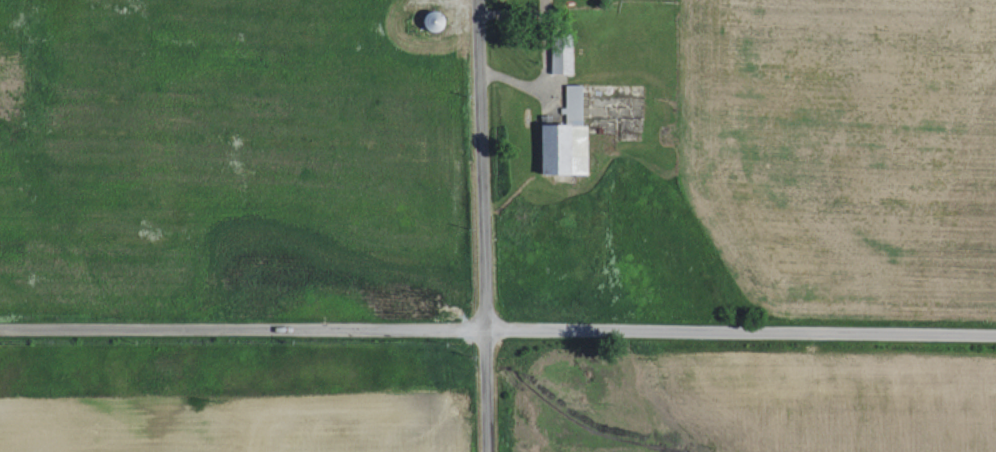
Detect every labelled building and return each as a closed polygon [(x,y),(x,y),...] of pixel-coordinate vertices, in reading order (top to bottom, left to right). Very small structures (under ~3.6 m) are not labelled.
[(543,124),(543,174),(588,174),(588,125),(584,125),(584,85),(566,85),(566,111),(566,124),(543,124)]
